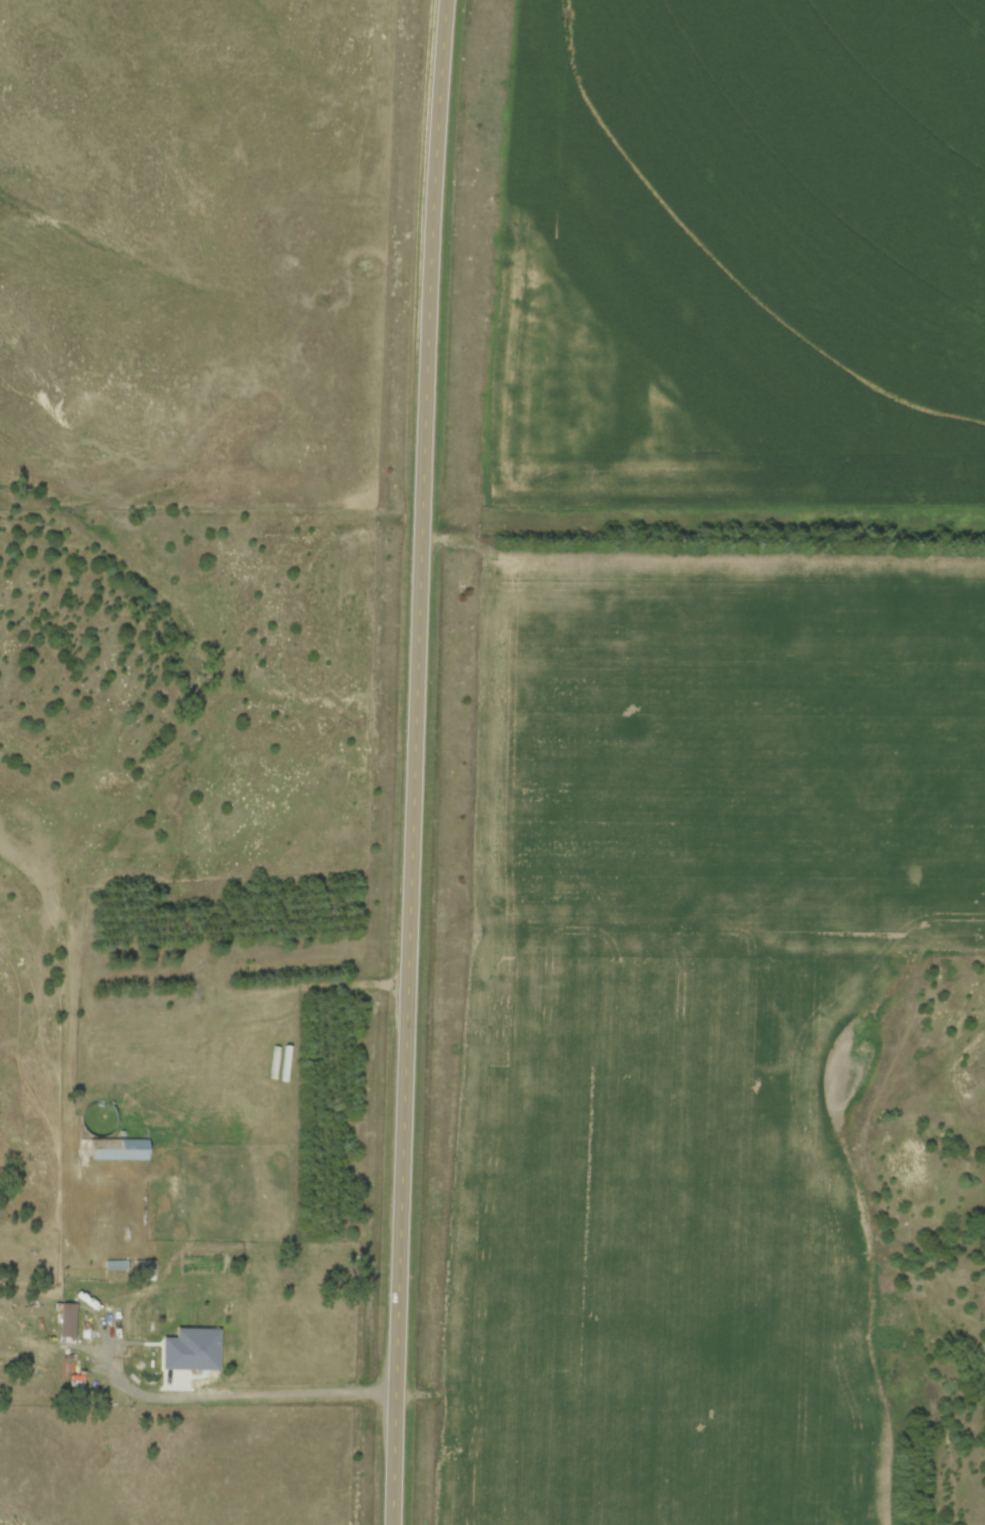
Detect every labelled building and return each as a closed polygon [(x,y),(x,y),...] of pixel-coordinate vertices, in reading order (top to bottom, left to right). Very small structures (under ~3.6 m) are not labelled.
[(101,1161),(101,1144),(156,1145),(156,1162),(101,1161)] [(76,1338),(76,1305),(60,1305),(60,1338),(76,1338)] [(212,1330),(193,1330),(193,1366),(212,1366),(212,1355),(220,1355),(220,1341),(212,1341),(212,1330)]
